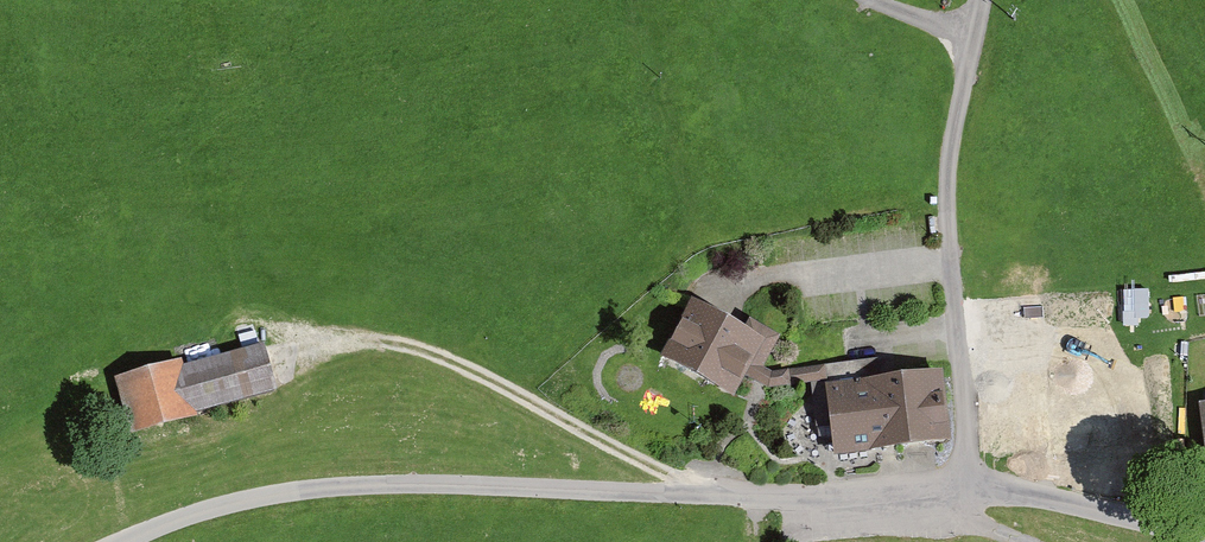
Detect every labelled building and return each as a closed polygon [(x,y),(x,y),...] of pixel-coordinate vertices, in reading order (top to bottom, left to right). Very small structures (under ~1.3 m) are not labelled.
[(750,377),(755,367),(772,336),(746,321),(743,325),(739,334),(689,306),(662,356),(727,391),(738,371),(749,377),(750,377)] [(130,428),(270,390),(257,344),(174,367),(175,369),(118,385),(130,428)] [(885,382),(875,383),(868,384),(867,377),(857,378),(858,385),(826,389),(829,413),(830,423),(834,450),(941,437),(934,376),(885,382)]
